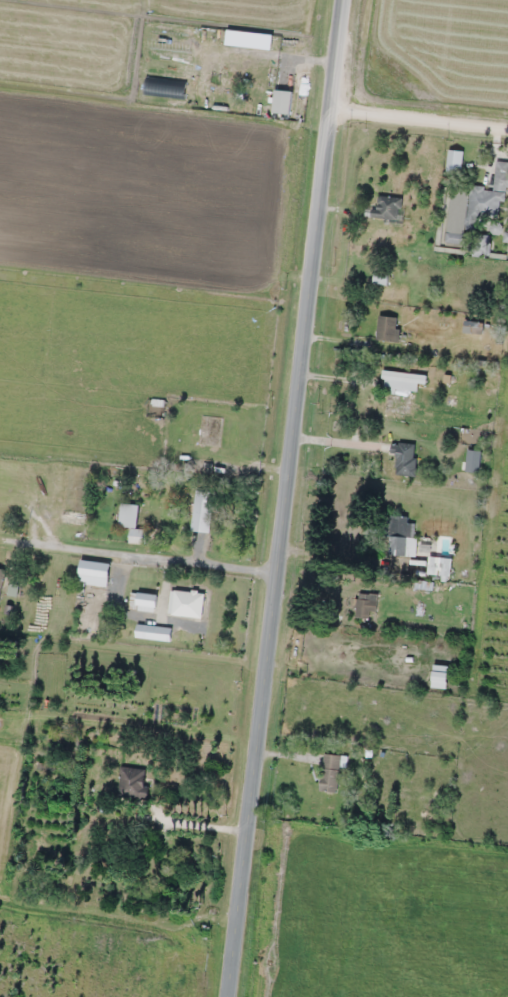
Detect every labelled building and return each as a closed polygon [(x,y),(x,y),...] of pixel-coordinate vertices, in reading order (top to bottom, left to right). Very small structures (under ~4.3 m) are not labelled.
[(239,47),(231,46),(232,42),(222,40),(216,83),(225,85),(228,62),(237,63),(239,47)] [(272,112),(289,114),(292,91),(275,89),(272,112)] [(506,185),(506,176),(495,175),(495,184),(506,185)] [(465,229),(477,230),(478,221),(484,221),(486,208),(493,209),(495,189),(469,186),(465,229)] [(403,197),(378,196),(377,209),(369,209),(369,219),(402,220),(403,197)] [(387,284),(387,272),(374,272),(374,284),(387,284)] [(399,317),(379,315),(376,340),(396,342),(399,317)] [(395,391),(418,391),(418,384),(425,385),(426,373),(382,372),(381,393),(395,393),(395,391)] [(415,445),(392,445),(392,456),(397,456),(397,476),(415,476),(415,445)] [(478,473),(481,450),(472,449),(469,472),(478,473)] [(24,491),(0,488),(0,499),(23,501),(24,491)] [(211,532),(212,492),(194,491),(192,531),(211,532)] [(139,504),(121,503),(119,527),(130,528),(129,544),(146,545),(147,530),(137,529),(139,504)] [(414,517),(387,517),(387,558),(414,558),(414,517)] [(384,619),(387,584),(381,583),(379,596),(357,593),(355,616),(384,619)] [(173,616),(202,617),(203,593),(174,591),(173,616)] [(157,594),(129,594),(129,611),(157,611),(157,594)] [(340,755),(324,754),(320,792),(337,793),(340,755)] [(146,769),(119,767),(118,797),(144,799),(146,769)]
